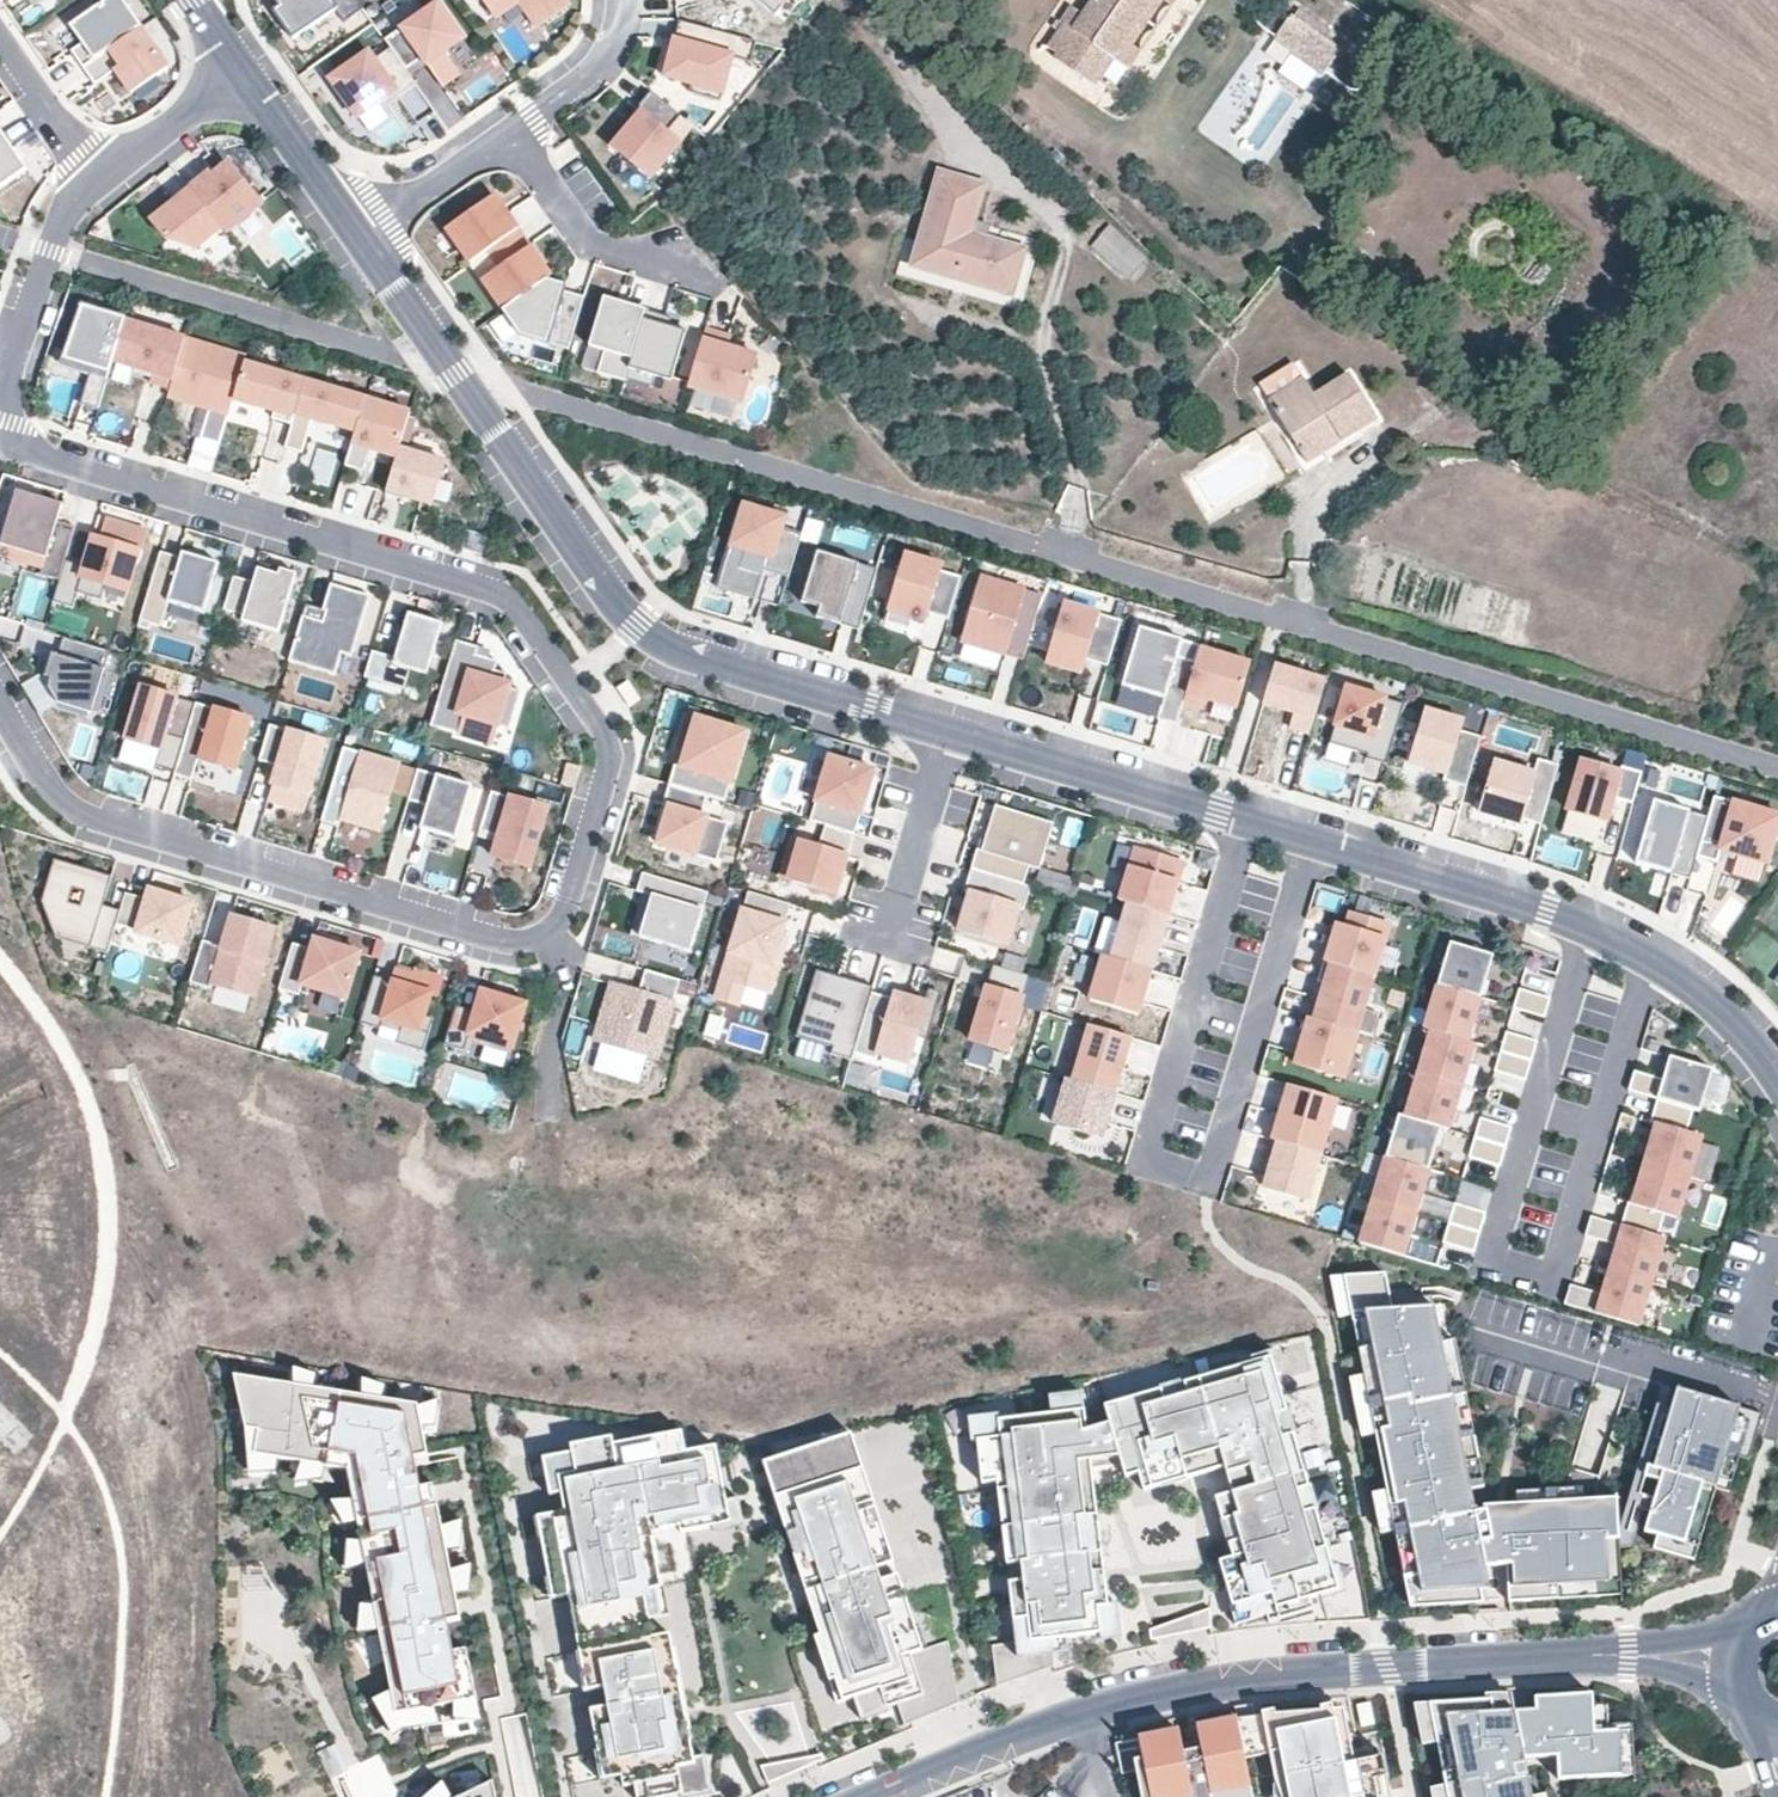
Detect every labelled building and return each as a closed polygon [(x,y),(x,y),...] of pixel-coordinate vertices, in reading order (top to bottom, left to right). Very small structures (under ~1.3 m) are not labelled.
[(142,27),(123,0),(108,0),(70,26),(82,44),(71,51),(83,68),(140,28),(142,27)] [(362,0),(280,0),(281,2),(276,6),(294,33),(337,3),(346,15),(364,3),(362,0)] [(497,15),(519,0),(486,0),(497,15)] [(537,26),(569,4),(566,0),(519,0),(537,26)] [(776,16),(789,0),(758,0),(776,16)] [(1137,0),(1093,0),(1074,29),(1065,24),(1049,48),(1057,53),(1054,58),(1095,86),(1099,81),(1114,91),(1129,70),(1102,51),(1137,0)] [(1177,0),(1137,0),(1102,51),(1129,70),(1177,0)] [(390,47),(405,69),(422,57),(441,85),(459,72),(444,51),(463,38),(437,2),(384,39),(390,47)] [(1340,50),(1290,15),(1273,39),(1323,74),(1340,50)] [(751,62),(756,41),(681,21),(675,41),(683,43),(680,52),(673,50),(666,77),(693,84),(691,92),(722,101),(734,58),(751,62)] [(140,28),(83,68),(95,85),(114,71),(131,94),(168,67),(140,28)] [(398,96),(416,84),(409,74),(405,69),(390,47),(374,59),(368,51),(329,78),(357,118),(384,98),(395,91),(398,96)] [(426,63),(422,57),(405,69),(409,74),(426,63)] [(395,91),(384,98),(388,104),(398,96),(395,91)] [(682,116),(652,91),(637,108),(642,112),(613,146),(651,178),(681,143),(668,132),(682,116)] [(0,131),(0,187),(26,169),(0,131)] [(211,177),(209,174),(191,189),(222,227),(226,233),(261,205),(228,163),(211,177)] [(986,241),(990,226),(971,221),(981,187),(940,175),(915,264),(1010,291),(1022,251),(986,241)] [(222,227),(191,189),(153,219),(166,234),(191,252),(222,227)] [(495,196),(446,228),(470,263),(485,253),(518,230),(495,196)] [(524,226),(518,230),(485,253),(496,270),(482,280),(502,311),(546,281),(550,277),(531,249),(537,245),(524,226)] [(1145,259),(1109,227),(1091,247),(1127,280),(1145,259)] [(470,263),(482,280),(496,270),(485,253),(470,263)] [(546,281),(502,311),(522,340),(568,354),(585,298),(565,292),(566,287),(546,281)] [(648,305),(606,293),(592,340),(604,344),(597,367),(621,375),(627,354),(632,356),(648,305)] [(673,312),(648,305),(632,356),(625,382),(652,390),(655,379),(671,384),(688,326),(670,321),(672,316),(673,312)] [(80,404),(98,409),(112,362),(124,323),(74,309),(60,358),(80,365),(78,371),(89,374),(80,404)] [(670,321),(688,326),(689,321),(672,316),(670,321)] [(170,388),(185,339),(125,321),(124,323),(112,362),(153,374),(151,382),(170,388)] [(707,325),(688,386),(751,405),(766,355),(730,344),(733,333),(707,325)] [(244,363),(246,357),(185,339),(170,388),(168,397),(209,409),(200,439),(219,445),(233,400),(244,363)] [(80,365),(60,358),(58,365),(78,371),(80,365)] [(304,381),(244,363),(233,400),(274,412),(272,419),(291,425),(304,381)] [(1341,440),(1376,419),(1349,376),(1316,397),(1304,380),(1268,402),(1307,462),(1324,451),(1321,446),(1338,435),(1341,440)] [(355,432),(365,399),(304,381),(291,425),(284,449),(302,454),(312,419),(355,432)] [(399,449),(410,413),(365,399),(355,432),(345,466),(363,472),(370,450),(396,458),(399,449)] [(1324,451),(1341,440),(1338,435),(1321,446),(1324,451)] [(396,458),(385,495),(403,500),(404,498),(430,505),(443,462),(399,449),(396,458)] [(75,527),(57,522),(62,505),(17,492),(0,549),(0,555),(43,568),(41,576),(59,582),(65,561),(75,527)] [(788,577),(801,535),(781,529),(784,518),(743,506),(717,588),(754,599),(763,570),(788,577)] [(84,567),(65,561),(59,582),(52,603),(73,609),(77,594),(101,601),(105,586),(127,593),(145,532),(107,521),(101,541),(92,538),(84,567)] [(816,618),(859,630),(877,569),(817,551),(802,603),(819,608),(816,618)] [(181,559),(160,553),(138,628),(149,631),(151,625),(162,628),(169,603),(205,614),(219,564),(182,553),(181,559)] [(927,613),(948,620),(961,577),(939,571),(941,565),(905,555),(889,611),(912,617),(924,621),(927,613)] [(259,563),(257,569),(275,574),(276,569),(259,563)] [(233,577),(223,610),(243,616),(242,622),(278,633),(296,574),(276,569),(275,574),(257,569),(253,583),(233,577)] [(767,578),(760,601),(779,606),(786,583),(767,578)] [(962,643),(1023,662),(1042,597),(982,579),(962,643)] [(323,610),(305,605),(288,663),(334,676),(341,655),(351,658),(369,597),(330,585),(324,605),(327,606),(325,611),(323,610)] [(1084,659),(1107,667),(1121,620),(1064,603),(1047,663),(1080,673),(1084,659)] [(55,610),(50,624),(79,633),(83,619),(55,610)] [(912,617),(889,611),(885,622),(908,629),(912,617)] [(395,659),(372,652),(364,678),(404,690),(410,671),(427,676),(442,624),(408,614),(395,659)] [(1181,696),(1196,642),(1142,627),(1126,680),(1163,691),(1156,716),(1174,721),(1181,696)] [(110,651),(62,637),(57,656),(51,654),(44,677),(50,678),(47,689),(56,703),(91,714),(110,651)] [(477,648),(456,641),(435,709),(462,717),(457,735),(492,745),(498,728),(509,731),(520,692),(509,689),(510,685),(503,683),(506,674),(494,671),(497,662),(475,655),(477,648)] [(1247,657),(1196,642),(1181,696),(1200,702),(1203,694),(1234,702),(1247,657)] [(1290,731),(1308,737),(1323,685),(1273,670),(1262,707),(1295,717),(1290,731)] [(630,682),(618,689),(629,706),(641,699),(630,682)] [(1366,759),(1386,765),(1404,704),(1346,686),(1329,743),(1356,751),(1358,745),(1369,748),(1367,755),(1366,759)] [(185,741),(196,704),(140,688),(125,741),(161,751),(166,736),(185,741)] [(251,720),(196,704),(185,741),(174,777),(192,782),(198,760),(236,771),(251,720)] [(462,717),(435,709),(430,727),(457,735),(462,717)] [(1466,787),(1481,737),(1459,730),(1462,720),(1426,710),(1410,764),(1445,774),(1443,780),(1466,787)] [(746,733),(696,718),(681,768),(675,766),(669,786),(707,797),(726,802),(746,733)] [(324,743),(269,726),(259,762),(278,767),(272,786),(308,796),(324,743)] [(1369,748),(1358,745),(1356,751),(1367,755),(1369,748)] [(343,748),(321,822),(338,827),(341,820),(378,831),(398,764),(343,748)] [(828,757),(809,821),(854,834),(872,771),(828,757)] [(1521,819),(1541,825),(1559,765),(1538,758),(1533,773),(1495,761),(1479,813),(1519,824),(1521,819)] [(1620,772),(1581,761),(1567,810),(1607,822),(1614,798),(1633,804),(1642,772),(1622,766),(1620,772)] [(472,787),(417,770),(408,801),(427,807),(420,830),(456,841),(472,787)] [(707,797),(669,786),(654,837),(659,839),(658,845),(717,862),(728,825),(701,816),(707,797)] [(547,809),(491,792),(479,832),(498,838),(492,857),(530,869),(547,809)] [(1696,856),(1717,862),(1720,850),(1767,864),(1775,838),(1777,839),(1777,815),(1714,796),(1708,818),(1696,856)] [(1696,856),(1708,818),(1654,802),(1636,863),(1690,879),(1696,856)] [(977,850),(972,869),(1024,885),(1030,867),(1040,870),(1054,823),(995,806),(982,851),(977,850)] [(836,894),(847,856),(791,840),(780,877),(836,894)] [(1183,862),(1135,848),(1119,901),(1128,904),(1167,915),(1183,862)] [(117,922),(121,909),(104,904),(98,902),(100,894),(106,896),(113,875),(55,857),(42,900),(56,936),(108,951),(117,922)] [(1024,885),(972,869),(964,888),(972,891),(960,930),(1007,944),(1024,885)] [(708,893),(642,873),(637,892),(652,896),(640,938),(690,953),(708,893)] [(127,891),(121,909),(117,922),(138,928),(137,931),(181,944),(194,900),(150,887),(147,897),(127,891)] [(785,917),(789,904),(744,891),(712,998),(739,1006),(745,987),(773,995),(795,920),(785,917)] [(106,896),(100,894),(98,902),(104,904),(106,896)] [(631,935),(640,938),(652,896),(643,894),(631,935)] [(1151,971),(1167,915),(1128,904),(1112,959),(1151,971)] [(224,944),(204,938),(191,980),(212,987),(214,982),(255,995),(276,927),(233,914),(227,934),(236,937),(233,944),(225,942),(224,944)] [(1350,914),(1346,928),(1337,925),(1325,962),(1373,977),(1389,925),(1350,914)] [(236,937),(227,934),(225,942),(233,944),(236,937)] [(312,947),(293,941),(280,987),(300,993),(303,983),(348,997),(361,951),(315,937),(312,947)] [(1450,943),(1437,986),(1480,999),(1493,955),(1450,943)] [(838,971),(869,979),(875,954),(844,947),(838,971)] [(1138,1015),(1151,971),(1112,959),(1103,956),(1090,1001),(1138,1015)] [(1357,1032),(1373,977),(1325,962),(1324,962),(1318,982),(1324,984),(1314,1019),(1357,1032)] [(1030,976),(986,963),(978,985),(983,986),(967,1040),(1007,1052),(1030,976)] [(394,979),(375,973),(361,1020),(381,1026),(382,1023),(384,1017),(403,1023),(401,1029),(398,1040),(425,1049),(435,1015),(426,1013),(433,991),(438,993),(444,975),(417,967),(415,972),(397,967),(394,979)] [(657,1059),(681,981),(646,971),(639,993),(611,984),(594,1041),(657,1059)] [(871,994),(873,988),(816,971),(809,993),(818,996),(816,1003),(807,1000),(796,1037),(832,1048),(830,1055),(851,1061),(853,1054),(871,994)] [(1480,999),(1437,986),(1424,1029),(1431,1031),(1441,1034),(1467,1042),(1480,999)] [(476,1010),(457,1004),(445,1043),(465,1049),(469,1034),(513,1047),(527,1002),(482,989),(476,1010)] [(1550,998),(1519,989),(1513,1008),(1544,1018),(1550,998)] [(893,1000),(871,994),(853,1054),(876,1061),(878,1055),(908,1064),(926,1004),(895,995),(893,1000)] [(401,1029),(403,1023),(384,1017),(382,1023),(401,1029)] [(1344,1078),(1357,1032),(1314,1019),(1309,1018),(1295,1064),(1344,1078)] [(1114,1093),(1131,1038),(1089,1025),(1072,1081),(1114,1093)] [(1431,1031),(1418,1074),(1461,1087),(1474,1044),(1467,1042),(1441,1034),(1431,1031)] [(1500,1051),(1531,1061),(1537,1041),(1506,1032),(1500,1051)] [(482,1043),(478,1057),(500,1064),(505,1050),(482,1043)] [(1526,1081),(1531,1061),(1500,1051),(1494,1071),(1526,1081)] [(1693,1110),(1700,1112),(1713,1070),(1670,1057),(1663,1080),(1634,1071),(1628,1091),(1657,1099),(1693,1110)] [(850,1062),(846,1081),(870,1086),(875,1068),(850,1062)] [(1406,1117),(1441,1127),(1448,1129),(1461,1087),(1418,1074),(1406,1117)] [(1101,1138),(1114,1093),(1072,1081),(1067,1079),(1054,1124),(1101,1138)] [(1289,1085),(1273,1141),(1321,1155),(1337,1100),(1289,1085)] [(1693,1110),(1657,1099),(1650,1123),(1656,1125),(1644,1164),(1689,1178),(1701,1137),(1686,1133),(1693,1110)] [(1399,1115),(1386,1158),(1429,1170),(1441,1127),(1406,1117),(1399,1115)] [(1475,1137),(1506,1147),(1512,1127),(1480,1118),(1475,1137)] [(1500,1166),(1506,1147),(1475,1137),(1469,1157),(1500,1166)] [(1321,1155),(1273,1141),(1267,1158),(1272,1160),(1269,1169),(1264,1187),(1307,1200),(1321,1155)] [(1386,1158),(1373,1201),(1416,1213),(1429,1170),(1386,1158)] [(1679,1214),(1689,1178),(1644,1164),(1626,1227),(1664,1238),(1672,1212),(1679,1214)] [(1373,1201),(1360,1243),(1403,1256),(1416,1213),(1373,1201)] [(1449,1223),(1480,1233),(1486,1213),(1455,1203),(1449,1223)] [(1626,1227),(1591,1216),(1585,1236),(1617,1245),(1610,1270),(1651,1282),(1664,1238),(1626,1227)] [(1474,1252),(1480,1233),(1449,1223),(1443,1243),(1474,1252)] [(1571,1285),(1565,1305),(1638,1327),(1651,1282),(1610,1270),(1603,1295),(1571,1285)] [(1620,1551),(1653,1549),(1656,1537),(1644,1534),(1651,1511),(1637,1507),(1629,1534),(1619,1531),(1617,1500),(1585,1502),(1516,1506),(1484,1508),(1490,1540),(1482,1542),(1470,1482),(1462,1440),(1476,1438),(1474,1431),(1460,1434),(1453,1399),(1467,1396),(1466,1389),(1451,1392),(1434,1307),(1432,1296),(1415,1297),(1413,1283),(1388,1285),(1386,1273),(1344,1276),(1352,1317),(1364,1378),(1370,1407),(1376,1436),(1387,1493),(1396,1533),(1408,1596),(1482,1592),(1491,1591),(1487,1565),(1512,1563),(1514,1601),(1536,1600),(1536,1586),(1562,1585),(1563,1598),(1583,1597),(1582,1584),(1622,1582),(1620,1551)] [(1352,1317),(1344,1276),(1330,1277),(1339,1319),(1352,1317)] [(1449,1306),(1434,1307),(1451,1392),(1466,1389),(1449,1306)] [(1281,1373),(1275,1350),(1253,1357),(1254,1363),(1259,1380),(1275,1375),(1281,1373)] [(1316,1574),(1332,1570),(1315,1509),(1300,1514),(1294,1492),(1308,1488),(1293,1434),(1278,1439),(1272,1417),(1286,1412),(1275,1375),(1259,1380),(1254,1363),(1184,1383),(1189,1400),(1167,1407),(1162,1390),(1139,1396),(1143,1411),(1124,1416),(1120,1402),(1104,1406),(1110,1424),(1087,1431),(1084,1410),(1051,1414),(998,1419),(1000,1438),(977,1440),(982,1484),(997,1482),(998,1491),(1018,1489),(1023,1525),(1002,1527),(1006,1565),(1020,1564),(1022,1581),(1008,1583),(1015,1642),(991,1645),(996,1687),(1055,1667),(1053,1653),(1068,1651),(1066,1638),(1101,1634),(1098,1608),(1107,1607),(1101,1551),(1081,1553),(1077,1517),(1097,1515),(1092,1467),(1121,1464),(1125,1477),(1138,1473),(1144,1490),(1161,1486),(1156,1468),(1181,1461),(1186,1478),(1224,1467),(1232,1493),(1215,1498),(1222,1521),(1238,1517),(1244,1539),(1229,1543),(1233,1557),(1219,1561),(1232,1607),(1229,1607),(1235,1626),(1267,1616),(1269,1623),(1279,1620),(1280,1623),(1315,1613),(1311,1598),(1322,1594),(1316,1574)] [(414,1405),(235,1376),(248,1429),(261,1431),(257,1455),(279,1459),(303,1463),(326,1467),(347,1470),(353,1501),(358,1523),(362,1541),(366,1564),(375,1606),(380,1630),(392,1689),(399,1718),(420,1713),(423,1730),(480,1719),(466,1649),(453,1652),(448,1632),(447,1622),(460,1620),(455,1595),(450,1573),(446,1553),(441,1530),(432,1487),(417,1490),(412,1461),(425,1458),(419,1430),(415,1407),(414,1405)] [(1370,1407),(1364,1378),(1351,1380),(1357,1410),(1370,1407)] [(1189,1400),(1183,1380),(1161,1387),(1162,1390),(1167,1407),(1189,1400)] [(1750,1460),(1763,1414),(1676,1388),(1670,1408),(1657,1452),(1652,1469),(1648,1468),(1645,1479),(1659,1483),(1653,1501),(1651,1511),(1644,1534),(1656,1537),(1697,1549),(1716,1488),(1726,1453),(1740,1457),(1750,1460)] [(1049,1396),(1051,1414),(1084,1410),(1083,1393),(1049,1396)] [(1143,1411),(1138,1394),(1119,1399),(1120,1402),(1124,1416),(1143,1411)] [(1474,1431),(1467,1396),(1453,1399),(1460,1434),(1474,1431)] [(436,1400),(415,1407),(419,1430),(433,1427),(436,1400)] [(1657,1452),(1670,1408),(1657,1404),(1619,1531),(1629,1534),(1637,1507),(1651,1511),(1653,1501),(1640,1497),(1645,1479),(1648,1468),(1653,1451),(1657,1452)] [(1370,1407),(1357,1410),(1363,1439),(1376,1436),(1370,1407)] [(1295,1433),(1289,1412),(1272,1417),(1278,1439),(1293,1434),(1295,1433)] [(1000,1438),(997,1414),(969,1417),(971,1441),(1000,1438)] [(844,1427),(819,1436),(822,1444),(835,1439),(846,1435),(844,1427)] [(276,1477),(279,1459),(257,1455),(261,1431),(248,1429),(241,1471),(276,1477)] [(683,1432),(615,1443),(618,1463),(686,1451),(683,1432)] [(846,1474),(863,1468),(852,1434),(846,1435),(835,1439),(846,1474)] [(694,1759),(688,1729),(672,1732),(668,1708),(684,1705),(678,1674),(660,1677),(656,1653),(674,1650),(671,1636),(650,1639),(647,1621),(642,1591),(662,1588),(658,1563),(637,1567),(632,1539),(652,1535),(651,1529),(679,1524),(680,1531),(715,1525),(712,1510),(728,1508),(727,1501),(717,1445),(686,1451),(618,1463),(615,1443),(614,1437),(571,1444),(572,1451),(576,1473),(558,1476),(561,1493),(564,1512),(568,1534),(541,1538),(548,1580),(565,1576),(575,1575),(578,1594),(569,1596),(578,1653),(597,1650),(603,1689),(606,1707),(588,1710),(596,1754),(614,1751),(618,1777),(599,1781),(571,1786),(573,1796),(626,1796),(624,1786),(635,1784),(637,1796),(670,1796),(682,1795),(677,1768),(695,1764),(694,1759)] [(1484,1480),(1476,1438),(1462,1440),(1470,1482),(1484,1480)] [(949,1641),(923,1649),(906,1655),(899,1632),(916,1626),(899,1575),(894,1576),(887,1578),(883,1567),(890,1565),(895,1563),(887,1540),(870,1546),(859,1511),(875,1505),(863,1468),(846,1474),(835,1439),(822,1444),(781,1457),(792,1491),(775,1497),(787,1534),(804,1529),(816,1564),(799,1570),(821,1637),(837,1631),(846,1655),(823,1663),(836,1702),(854,1696),(879,1687),(886,1706),(897,1702),(904,1724),(959,1702),(949,1641)] [(576,1473),(572,1451),(545,1456),(551,1495),(561,1493),(558,1476),(576,1473)] [(1729,1492),(1740,1457),(1726,1453),(1716,1488),(1729,1492)] [(775,1497),(792,1491),(781,1457),(764,1463),(775,1497)] [(1186,1478),(1181,1461),(1156,1468),(1161,1486),(1161,1487),(1186,1480),(1186,1478)] [(326,1467),(303,1463),(297,1482),(323,1481),(326,1467)] [(1317,1509),(1311,1487),(1294,1492),(1300,1514),(1317,1509)] [(1023,1525),(1018,1489),(998,1491),(1002,1527),(1023,1525)] [(1516,1506),(1585,1502),(1584,1489),(1516,1493),(1516,1506)] [(1396,1533),(1387,1493),(1374,1496),(1382,1536),(1396,1533)] [(712,1510),(715,1525),(715,1529),(743,1524),(739,1499),(727,1501),(728,1508),(712,1510)] [(358,1523),(353,1501),(334,1502),(344,1526),(358,1523)] [(875,1505),(859,1511),(870,1546),(887,1540),(875,1505)] [(568,1534),(564,1512),(537,1517),(541,1538),(568,1534)] [(1077,1517),(1081,1553),(1101,1551),(1097,1515),(1077,1517)] [(1227,1544),(1244,1539),(1238,1517),(1220,1522),(1227,1544)] [(441,1530),(446,1553),(459,1549),(462,1523),(441,1530)] [(816,1564),(804,1529),(787,1534),(799,1570),(816,1564)] [(658,1563),(660,1563),(655,1534),(652,1535),(632,1539),(637,1567),(658,1563)] [(1653,1549),(1694,1562),(1697,1549),(1656,1537),(1653,1549)] [(366,1564),(362,1541),(348,1545),(348,1571),(366,1564)] [(450,1573),(455,1595),(469,1592),(471,1565),(450,1573)] [(890,1565),(883,1567),(887,1578),(894,1576),(890,1565)] [(1346,1592),(1339,1568),(1332,1570),(1316,1574),(1322,1594),(1323,1598),(1346,1592)] [(565,1576),(548,1580),(551,1599),(569,1596),(578,1594),(575,1575),(565,1576)] [(1582,1584),(1583,1597),(1623,1595),(1622,1582),(1582,1584)] [(1563,1598),(1562,1585),(1536,1586),(1536,1600),(1563,1598)] [(671,1617),(665,1587),(662,1588),(642,1591),(647,1621),(671,1617)] [(1410,1607),(1483,1603),(1482,1592),(1408,1596),(1410,1607)] [(380,1630),(375,1606),(364,1606),(361,1632),(380,1630)] [(1101,1634),(1102,1639),(1121,1636),(1117,1606),(1107,1607),(1098,1608),(1101,1634)] [(1153,1633),(1153,1638),(1213,1627),(1210,1607),(1153,1633)] [(916,1626),(899,1632),(906,1655),(923,1649),(916,1626)] [(846,1655),(837,1631),(815,1639),(823,1663),(846,1655)] [(578,1653),(576,1653),(582,1692),(603,1689),(597,1650),(578,1653)] [(681,1673),(676,1650),(674,1650),(656,1653),(660,1677),(678,1674),(681,1673)] [(861,1718),(887,1709),(879,1687),(854,1696),(861,1718)] [(399,1718),(392,1689),(372,1700),(396,1735),(402,1731),(423,1730),(420,1713),(399,1718)] [(1525,1757),(1559,1756),(1560,1779),(1610,1777),(1609,1763),(1636,1762),(1634,1731),(1610,1732),(1595,1732),(1594,1707),(1593,1695),(1536,1698),(1537,1710),(1516,1711),(1514,1699),(1431,1704),(1439,1741),(1448,1785),(1450,1796),(1533,1796),(1525,1757)] [(1276,1796),(1398,1796),(1385,1739),(1356,1745),(1345,1697),(1258,1716),(1276,1796)] [(1372,1702),(1358,1705),(1363,1727),(1376,1725),(1372,1702)] [(1439,1741),(1431,1704),(1417,1705),(1425,1744),(1439,1741)] [(684,1705),(668,1708),(672,1732),(691,1729),(686,1705),(684,1705)] [(1595,1732),(1610,1732),(1609,1707),(1594,1707),(1595,1732)] [(1239,1720),(1200,1727),(1204,1748),(1187,1751),(1183,1730),(1123,1742),(1129,1772),(1138,1770),(1143,1796),(1201,1796),(1214,1795),(1252,1787),(1239,1720)] [(599,1781),(618,1777),(614,1751),(596,1754),(594,1754),(599,1781)] [(825,1759),(823,1754),(761,1766),(768,1784),(825,1759)] [(695,1764),(677,1768),(682,1795),(682,1796),(691,1796),(710,1793),(704,1757),(694,1759),(695,1764)] [(1636,1776),(1636,1762),(1609,1763),(1610,1777),(1636,1776)] [(443,1781),(426,1796),(451,1796),(443,1781)] [(493,1782),(461,1796),(496,1796),(493,1782)] [(1448,1785),(1433,1788),(1435,1796),(1450,1796),(1448,1785)] [(1214,1795),(1214,1796),(1254,1796),(1252,1787),(1214,1795)]
